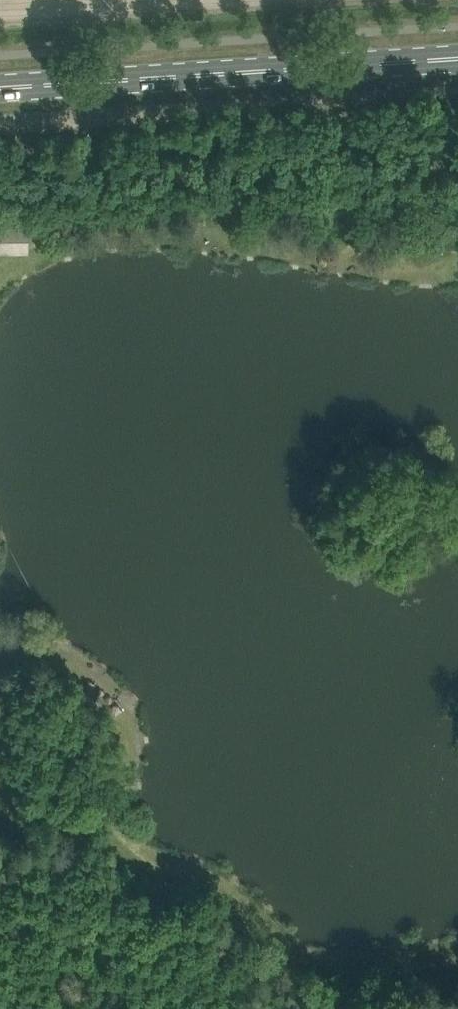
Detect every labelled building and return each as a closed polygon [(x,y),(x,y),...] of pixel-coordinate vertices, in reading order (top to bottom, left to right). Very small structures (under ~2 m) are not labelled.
[(0,216),(0,240),(29,240),(30,240),(30,239),(30,216),(0,216)]
